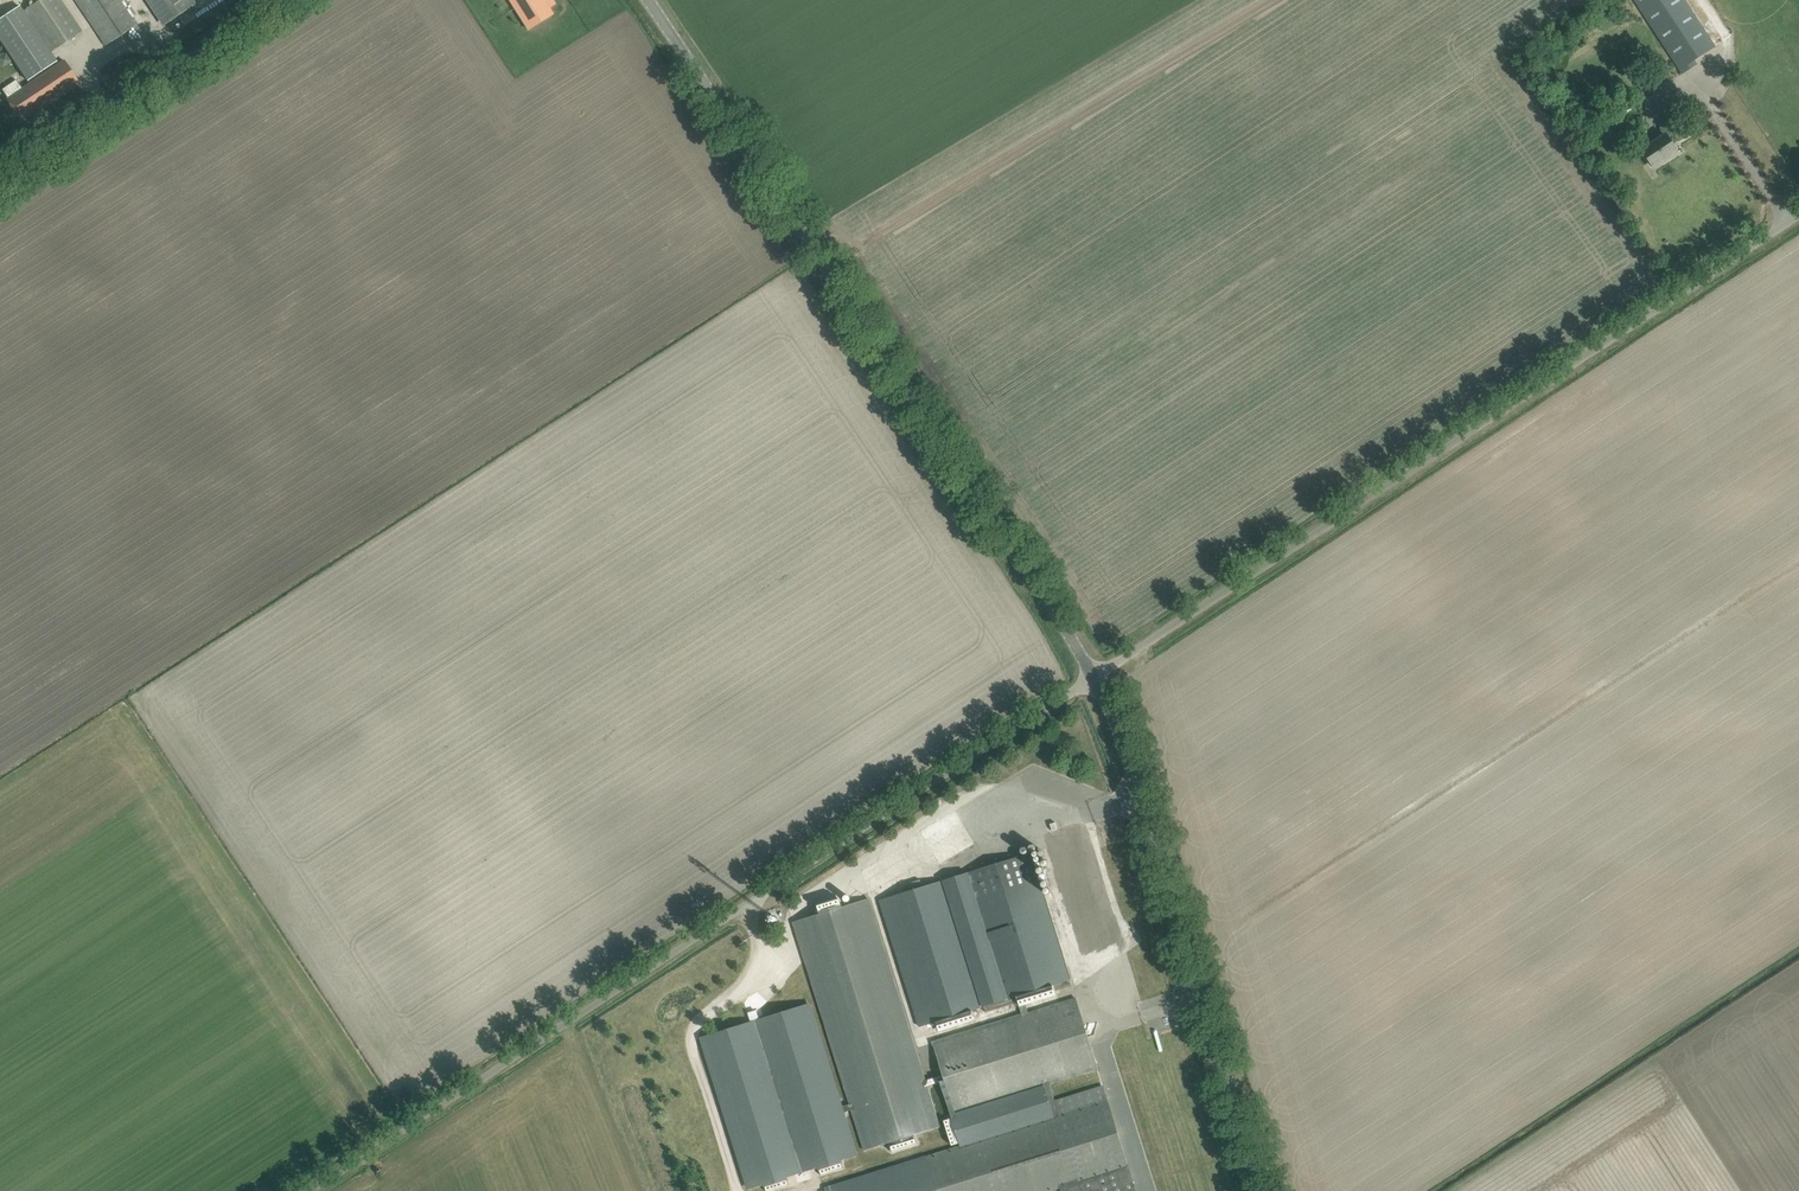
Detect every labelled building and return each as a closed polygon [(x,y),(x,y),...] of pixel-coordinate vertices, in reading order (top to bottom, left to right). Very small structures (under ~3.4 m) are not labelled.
[(62,0),(39,0),(24,10),(51,52),(82,31),(62,0)] [(106,45),(137,25),(120,0),(76,0),(106,45)] [(165,25),(194,5),(191,0),(149,0),(165,25)] [(527,30),(551,15),(542,0),(508,0),(527,30)] [(1680,69),(1715,46),(1686,0),(1634,0),(1680,69)] [(57,61),(20,6),(0,19),(0,39),(28,81),(57,61)] [(65,60),(7,99),(21,120),(78,81),(65,60)] [(1641,70),(1632,76),(1646,97),(1655,91),(1641,70)] [(1677,151),(1670,142),(1665,134),(1642,150),(1654,167),(1677,151)] [(1031,853),(880,900),(919,1025),(985,1005),(986,1011),(1018,1001),(1022,1014),(934,1042),(944,1074),(925,1080),(927,1086),(946,1080),(956,1112),(1027,1090),(1045,1085),(1046,1090),(1047,1093),(1053,1091),(1051,1083),(1098,1068),(1076,997),(1028,1012),(1025,1000),(1072,985),(1064,959),(1062,954),(1031,853)] [(925,1080),(869,899),(843,907),(840,896),(818,903),(821,913),(793,922),(850,1103),(852,1109),(864,1150),(892,1141),(896,1152),(918,1145),(915,1134),(940,1126),(927,1086),(925,1080)] [(749,1187),(764,1183),(767,1190),(770,1190),(789,1185),(786,1176),(818,1166),(821,1175),(844,1168),(841,1159),(856,1154),(843,1112),(852,1109),(850,1103),(841,1106),(809,1004),(702,1038),(749,1187)] [(936,1032),(973,1019),(969,1010),(932,1023),(936,1032)] [(957,1116),(944,1120),(952,1145),(959,1143),(960,1145),(966,1143),(1052,1116),(1047,1093),(1046,1090),(1045,1085),(1027,1090),(956,1112),(957,1116)] [(928,1155),(939,1190),(1051,1190),(1060,1188),(1061,1190),(1136,1190),(1103,1086),(1055,1101),(1053,1091),(1047,1093),(1052,1116),(966,1143),(960,1145),(928,1155)] [(825,1187),(826,1190),(939,1190),(928,1155),(825,1187)]
